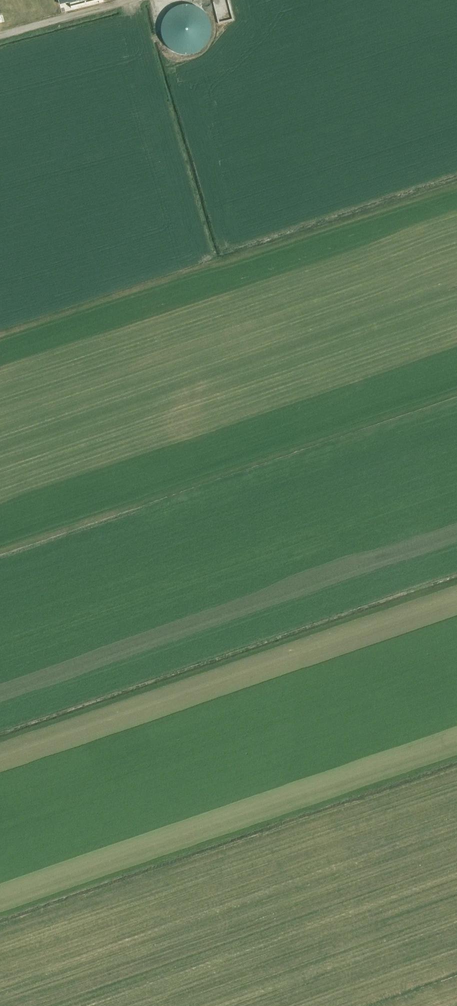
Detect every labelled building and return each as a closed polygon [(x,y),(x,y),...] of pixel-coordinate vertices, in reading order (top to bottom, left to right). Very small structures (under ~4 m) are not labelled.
[(178,52),(185,54),(192,53),(199,50),(205,46),(209,40),(211,33),(211,25),(209,18),(205,12),(200,7),(193,4),(186,3),(179,5),(172,8),(167,13),(163,19),(162,26),(162,33),(164,39),(167,45),(172,49),(178,52)]
